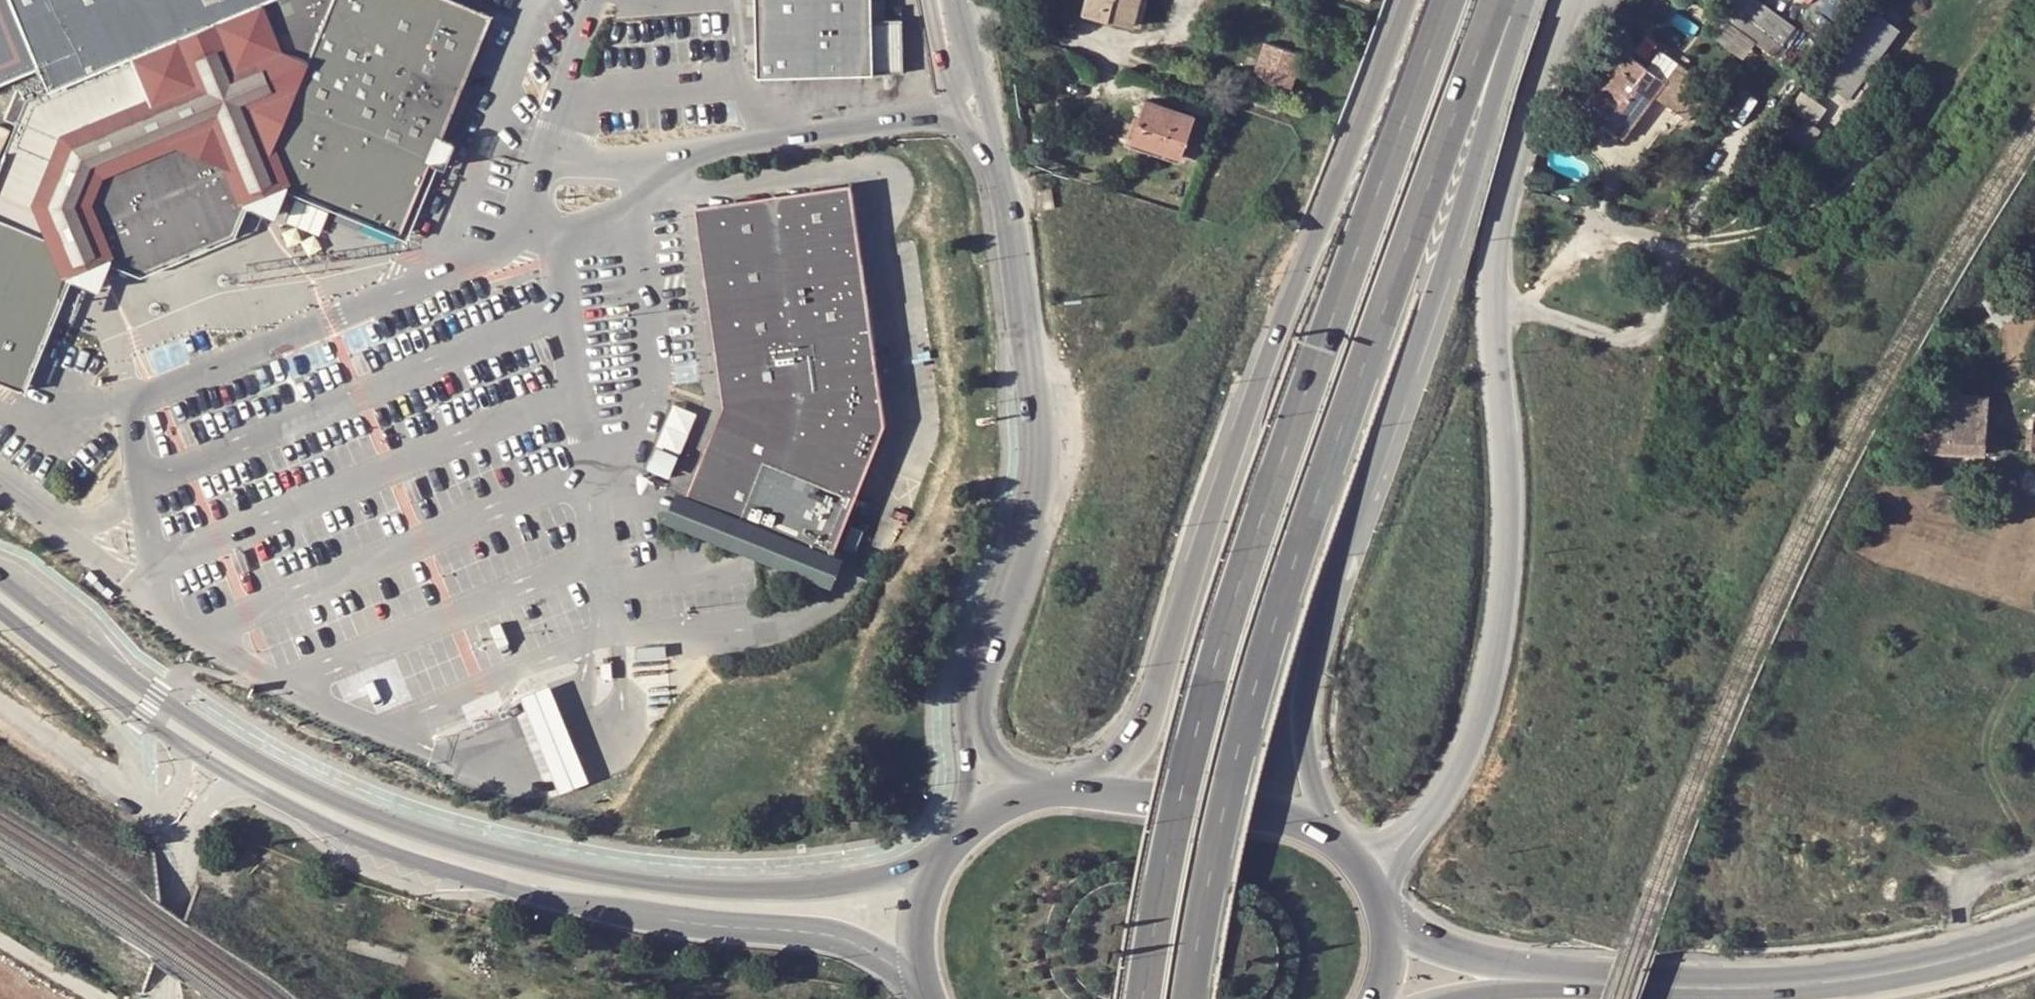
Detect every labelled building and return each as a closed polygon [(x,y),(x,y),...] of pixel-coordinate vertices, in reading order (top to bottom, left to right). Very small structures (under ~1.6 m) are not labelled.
[(10,224),(49,127),(141,91),(153,63),(142,34),(226,3),(237,30),(292,53),(276,96),(257,89),(245,121),(264,167),(390,219),(474,6),(460,0),(0,0),(0,67),(21,59),(26,73),(3,83),(0,90),(0,118),(5,120),(0,131),(0,248),(10,224)] [(758,73),(874,71),(871,0),(756,0),(758,73)] [(1083,12),(1133,25),(1140,0),(1087,0),(1083,12)] [(1780,41),(1794,23),(1762,0),(1727,0),(1726,2),(1729,5),(1780,41)] [(228,182),(264,167),(245,121),(257,89),(276,96),(292,53),(237,30),(226,3),(142,34),(153,63),(141,91),(49,127),(10,224),(0,248),(0,302),(25,313),(52,250),(89,237),(71,191),(85,155),(176,120),(208,133),(228,182)] [(1816,73),(1845,95),(1855,83),(1897,27),(1866,4),(1816,73)] [(1729,5),(1720,17),(1774,56),(1784,44),(1780,41),(1729,5)] [(1636,45),(1615,29),(1596,54),(1616,69),(1591,103),(1605,113),(1628,129),(1654,95),(1675,110),(1690,89),(1669,73),(1664,81),(1629,54),(1636,45)] [(1260,78),(1297,87),(1306,50),(1270,40),(1260,78)] [(1861,119),(1876,98),(1855,83),(1845,95),(1840,103),(1861,119)] [(1184,156),(1198,116),(1148,98),(1135,138),(1184,156)] [(1823,114),(1802,99),(1795,110),(1816,124),(1823,114)] [(1622,138),(1628,129),(1605,113),(1600,121),(1622,138)] [(123,251),(214,217),(228,182),(208,133),(176,120),(85,155),(71,191),(89,237),(123,251)] [(1769,182),(1795,134),(1780,126),(1754,175),(1769,182)] [(386,228),(390,219),(264,167),(228,182),(214,217),(123,251),(89,237),(52,250),(25,313),(33,316),(53,267),(89,251),(119,265),(222,227),(235,196),(270,181),(386,228)] [(889,406),(845,187),(688,208),(734,400),(706,485),(694,481),(683,515),(848,569),(859,536),(847,532),(889,406)] [(25,313),(0,302),(0,375),(25,313)] [(33,316),(25,313),(0,375),(0,388),(3,389),(33,316)] [(1932,402),(1932,408),(1988,411),(1989,396),(1939,392),(1932,402)] [(682,402),(657,466),(682,476),(707,412),(682,402)] [(1916,451),(1963,453),(1965,432),(1986,433),(1988,411),(1932,408),(1931,434),(1918,434),(1916,451)] [(2034,438),(2034,414),(2012,412),(2009,446),(2030,447),(2031,437),(2034,438)] [(1986,433),(1965,432),(1963,453),(1984,454),(1986,433)] [(613,663),(601,663),(602,679),(615,679),(613,663)] [(553,683),(526,694),(533,713),(538,726),(550,756),(566,798),(593,787),(578,747),(565,716),(560,702),(553,683)]
